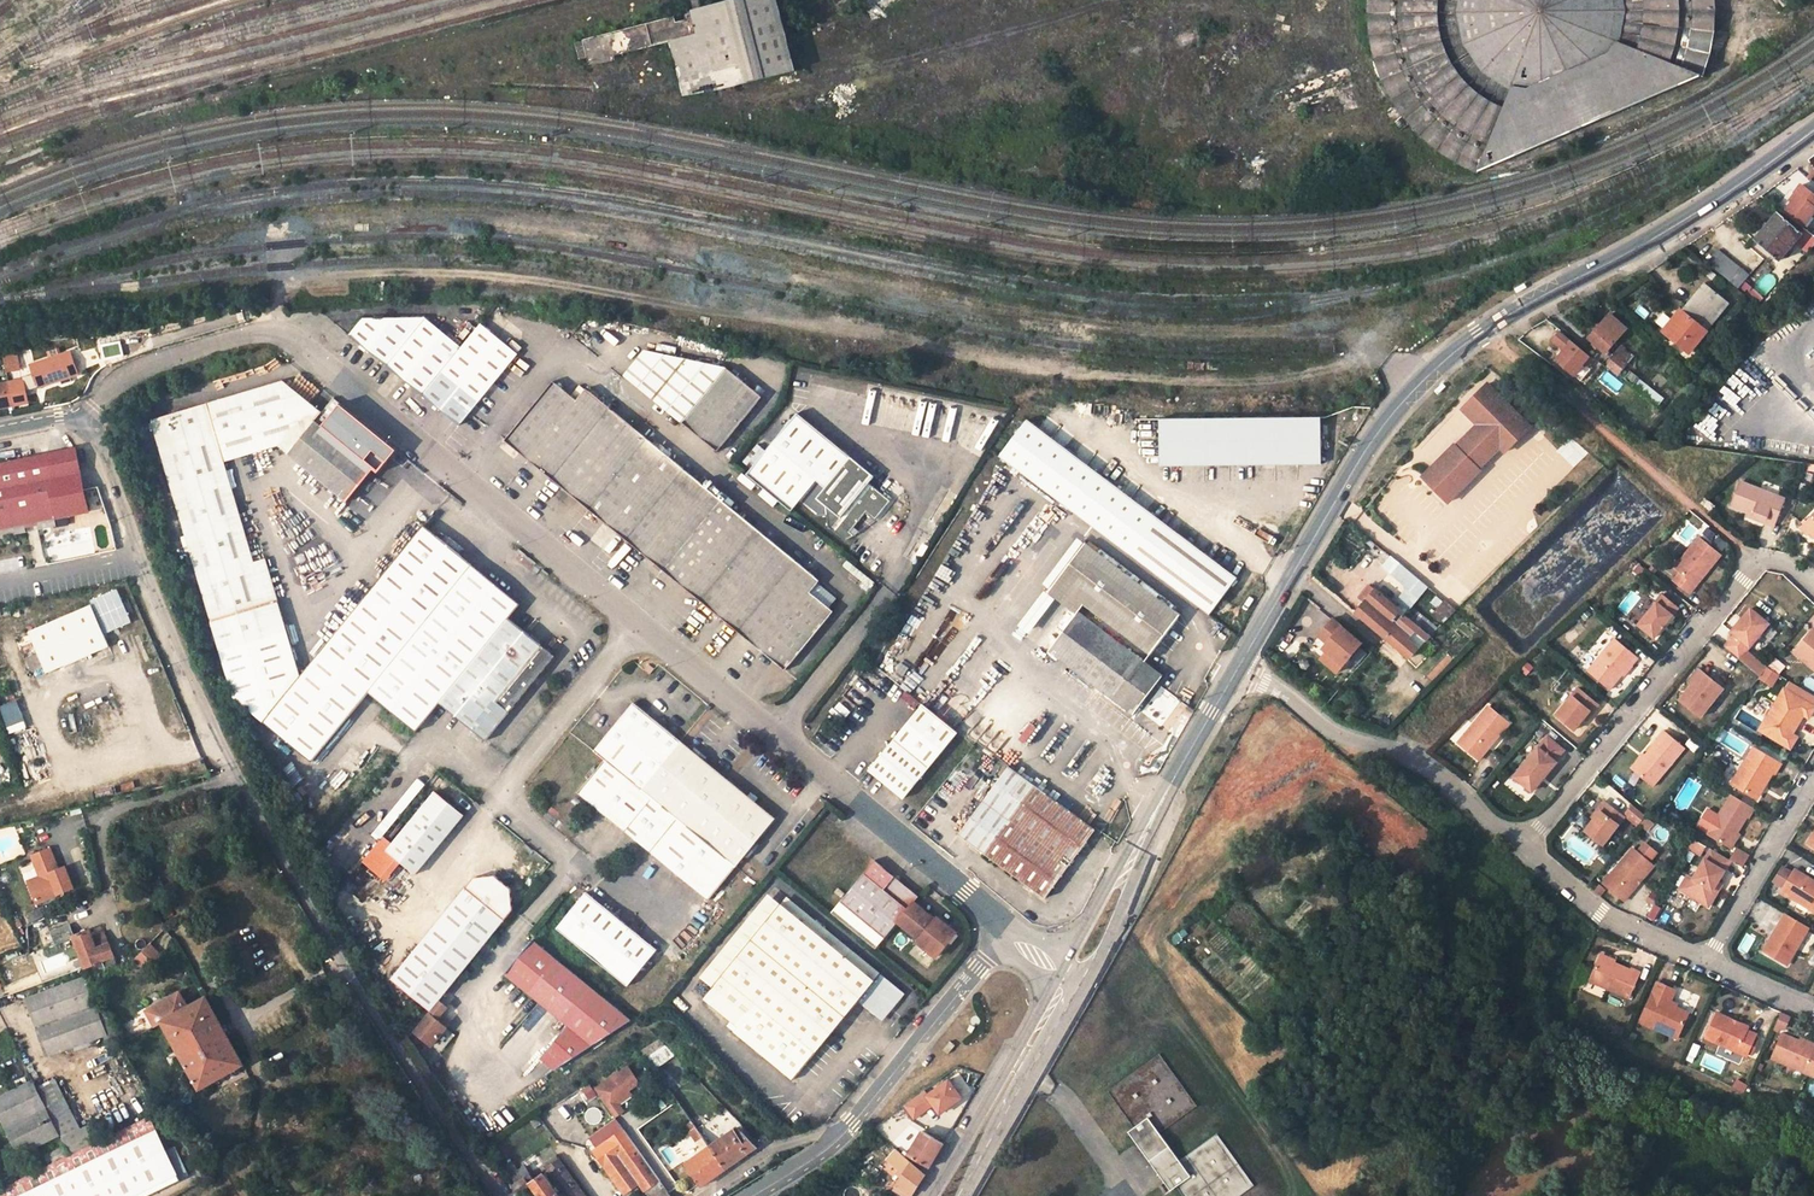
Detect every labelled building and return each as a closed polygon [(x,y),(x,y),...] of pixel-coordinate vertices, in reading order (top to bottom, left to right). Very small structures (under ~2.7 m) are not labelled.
[(781,0),(736,0),(721,4),(722,6),(726,26),(675,39),(686,82),(689,94),(725,88),(799,70),(795,55),(791,40),(781,0)] [(1479,172),(1480,169),(1703,76),(1709,59),(1712,47),(1715,35),(1716,23),(1716,0),(1370,0),(1370,11),(1370,23),(1372,35),(1374,47),(1380,71),(1390,92),(1396,103),(1403,113),(1411,122),(1419,132),(1427,140),(1437,148),(1446,155),(1457,161),(1479,172)] [(675,39),(726,26),(722,6),(692,14),(693,20),(680,23),(678,17),(580,42),(584,58),(593,56),(594,60),(675,39)] [(1809,190),(1804,185),(1782,207),(1803,228),(1813,217),(1813,185),(1809,190)] [(1754,241),(1778,259),(1802,233),(1778,214),(1754,241)] [(1806,246),(1810,251),(1813,247),(1813,238),(1806,246)] [(1736,285),(1747,274),(1717,251),(1708,263),(1736,285)] [(1799,252),(1787,264),(1794,269),(1805,257),(1799,252)] [(1665,334),(1689,352),(1729,304),(1704,286),(1665,334)] [(432,313),(371,315),(356,332),(465,420),(525,351),(489,320),(467,342),(432,313)] [(1587,339),(1605,352),(1626,328),(1609,314),(1587,339)] [(1590,359),(1557,334),(1550,343),(1562,353),(1554,363),(1573,377),(1582,365),(1585,367),(1590,359)] [(101,346),(82,352),(86,367),(105,362),(101,346)] [(1616,355),(1623,360),(1629,352),(1622,347),(1616,355)] [(689,421),(735,369),(651,350),(631,373),(689,421)] [(1628,364),(1623,360),(1616,355),(1605,369),(1618,379),(1628,364)] [(19,357),(7,356),(7,371),(19,372),(19,357)] [(35,375),(40,388),(79,373),(74,360),(35,375)] [(1580,383),(1590,370),(1585,367),(1582,365),(1573,377),(1580,383)] [(735,369),(689,421),(723,450),(769,397),(735,369)] [(222,645),(290,626),(268,553),(256,557),(226,457),(281,440),(289,447),(358,506),(386,473),(316,417),(323,408),(312,400),(283,379),(150,413),(222,645)] [(789,666),(838,610),(815,590),(824,579),(591,387),(584,382),(577,391),(560,379),(510,436),(789,666)] [(1635,386),(1659,404),(1663,398),(1640,380),(1635,386)] [(29,401),(25,381),(0,386),(0,407),(29,401)] [(1529,426),(1485,384),(1460,410),(1476,425),(1455,447),(1454,446),(1423,479),(1449,504),(1480,471),(1478,469),(1499,447),(1505,452),(1529,426)] [(831,513),(832,525),(849,538),(858,533),(854,528),(868,512),(878,519),(893,500),(872,482),(877,476),(801,411),(769,449),(761,442),(746,459),(754,466),(750,472),(794,510),(802,501),(819,514),(831,513)] [(1131,552),(1212,611),(1240,574),(1159,514),(1027,416),(1000,453),(1131,552)] [(88,511),(75,449),(0,464),(0,529),(88,511)] [(1787,499),(1743,481),(1734,505),(1751,512),(1768,519),(1767,522),(1776,526),(1787,499)] [(1710,497),(1705,502),(1714,511),(1719,506),(1710,497)] [(1751,512),(1749,515),(1767,522),(1768,519),(1751,512)] [(1805,526),(1813,535),(1813,516),(1805,526)] [(465,551),(428,520),(380,577),(428,617),(417,630),(369,590),(324,645),(372,685),(420,725),(442,698),(489,737),(558,651),(512,612),(523,599),(510,588),(465,551)] [(322,577),(309,533),(286,540),(294,567),(294,566),(298,578),(308,575),(310,581),(322,577)] [(1723,555),(1702,537),(1677,567),(1682,572),(1676,579),(1691,593),(1699,585),(1694,581),(1707,566),(1711,570),(1723,555)] [(1144,663),(1180,616),(1086,544),(1048,593),(1075,614),(1047,651),(1132,716),(1162,677),(1144,663)] [(1405,589),(1397,597),(1411,609),(1429,588),(1390,555),(1379,567),(1405,589)] [(1694,581),(1699,585),(1711,570),(1707,566),(1694,581)] [(111,587),(114,592),(122,587),(120,583),(111,587)] [(1384,634),(1405,612),(1375,589),(1366,597),(1369,599),(1355,612),(1384,634)] [(1639,624),(1655,637),(1680,607),(1664,594),(1639,624)] [(1445,597),(1436,609),(1447,618),(1459,607),(1445,597)] [(118,603),(93,613),(102,634),(126,623),(118,603)] [(44,672),(107,645),(102,634),(93,613),(89,605),(27,630),(44,672)] [(1413,618),(1434,631),(1442,623),(1420,609),(1413,618)] [(1740,659),(1770,624),(1752,609),(1733,632),(1736,635),(1726,647),(1740,659)] [(1405,612),(1384,634),(1411,654),(1421,644),(1409,636),(1416,629),(1429,637),(1434,631),(1413,618),(1405,612)] [(1333,620),(1319,637),(1332,647),(1327,653),(1344,666),(1363,644),(1333,620)] [(290,626),(222,645),(236,698),(267,724),(304,673),(290,626)] [(1795,652),(1813,668),(1813,629),(1795,652)] [(1332,647),(1319,637),(1315,642),(1320,646),(1313,653),(1322,660),(1339,674),(1344,666),(1327,653),(1332,647)] [(1616,638),(1589,670),(1611,688),(1631,664),(1632,665),(1639,658),(1616,638)] [(372,685),(324,645),(304,673),(267,724),(319,762),(372,685)] [(1698,667),(1688,680),(1693,684),(1703,671),(1698,667)] [(1762,677),(1760,679),(1773,687),(1780,675),(1769,668),(1762,677)] [(1693,684),(1680,699),(1701,717),(1724,688),(1703,671),(1693,684)] [(1557,714),(1575,728),(1591,709),(1593,711),(1600,703),(1579,687),(1557,714)] [(1786,689),(1766,720),(1770,722),(1764,732),(1786,746),(1792,735),(1794,733),(1792,732),(1795,727),(1796,728),(1804,715),(1809,718),(1813,711),(1813,707),(1786,689)] [(642,786),(684,738),(635,697),(594,746),(604,754),(642,786)] [(905,797),(958,732),(923,704),(871,768),(905,797)] [(1502,731),(1510,721),(1490,704),(1459,741),(1479,758),(1490,746),(1487,744),(1500,730),(1502,731)] [(1487,744),(1490,746),(1502,731),(1500,730),(1487,744)] [(1653,786),(1685,748),(1664,730),(1657,739),(1658,740),(1646,754),(1633,769),(1653,786)] [(1727,731),(1720,743),(1742,755),(1748,743),(1727,731)] [(1548,735),(1514,775),(1532,790),(1556,761),(1555,759),(1564,749),(1548,735)] [(1797,738),(1792,735),(1786,746),(1791,749),(1797,738)] [(689,824),(729,776),(684,738),(642,786),(689,824)] [(1754,747),(1732,783),(1755,797),(1763,784),(1766,785),(1773,773),(1775,774),(1781,765),(1754,747)] [(1633,769),(1646,754),(1644,752),(1631,767),(1633,769)] [(642,786),(604,754),(576,787),(708,895),(734,862),(689,824),(642,786)] [(963,835),(1045,895),(1096,828),(1013,768),(963,835)] [(388,842),(413,811),(407,806),(425,783),(417,776),(373,830),(388,842)] [(729,776),(689,824),(734,862),(775,813),(729,776)] [(1506,784),(1528,800),(1531,796),(1510,779),(1506,784)] [(437,788),(388,846),(398,855),(417,870),(465,812),(437,788)] [(1755,808),(1731,793),(1707,834),(1729,847),(1738,832),(1748,817),(1749,817),(1755,808)] [(1585,830),(1603,844),(1625,816),(1604,800),(1598,808),(1600,810),(1585,830)] [(1646,833),(1654,825),(1647,817),(1639,825),(1646,833)] [(1740,833),(1738,832),(1729,847),(1731,848),(1740,833)] [(379,839),(364,857),(383,873),(398,855),(388,846),(379,839)] [(1693,839),(1687,849),(1700,857),(1706,847),(1693,839)] [(1633,848),(1603,882),(1624,900),(1653,865),(1633,848)] [(1693,878),(1684,892),(1708,906),(1718,890),(1714,888),(1717,881),(1731,860),(1711,848),(1693,878)] [(1738,849),(1731,860),(1743,868),(1750,856),(1738,849)] [(30,887),(37,904),(74,890),(66,868),(59,871),(57,872),(56,868),(58,867),(51,850),(33,857),(41,878),(42,882),(30,887)] [(870,861),(835,901),(881,938),(895,920),(917,939),(913,943),(932,957),(943,943),(938,938),(946,927),(934,917),(932,920),(910,903),(914,896),(870,861)] [(1781,891),(1813,912),(1813,885),(1805,879),(1807,877),(1795,869),(1781,891)] [(1688,875),(1679,888),(1684,892),(1693,878),(1688,875)] [(401,893),(405,884),(390,877),(386,887),(401,893)] [(29,882),(30,887),(42,882),(41,878),(29,882)] [(1722,884),(1717,881),(1714,888),(1718,890),(1722,884)] [(381,984),(420,1017),(439,994),(504,917),(503,896),(487,883),(465,885),(381,984)] [(651,944),(585,887),(555,922),(622,979),(651,944)] [(778,902),(844,956),(849,949),(848,949),(784,896),(778,902)] [(881,938),(835,901),(828,911),(874,946),(881,938)] [(876,1010),(882,1015),(901,993),(849,949),(844,956),(778,902),(700,996),(736,1026),(734,1029),(791,1076),(811,1051),(854,1000),(872,1015),(876,1010)] [(28,914),(32,923),(47,916),(43,907),(28,914)] [(1808,929),(1785,914),(1780,923),(1782,924),(1773,940),(1770,939),(1763,951),(1786,965),(1808,929)] [(1782,924),(1780,923),(1770,939),(1773,940),(1782,924)] [(37,929),(43,944),(52,941),(47,925),(37,929)] [(51,932),(55,942),(71,936),(72,936),(68,925),(51,932)] [(938,938),(943,943),(947,943),(956,934),(946,927),(938,938)] [(96,948),(93,939),(89,930),(72,936),(71,936),(84,967),(101,961),(96,948)] [(105,934),(93,939),(96,948),(108,943),(105,934)] [(503,967),(527,987),(554,954),(530,935),(503,967)] [(133,958),(144,970),(161,953),(149,941),(133,958)] [(114,956),(108,943),(96,948),(101,961),(114,956)] [(52,944),(37,949),(40,957),(55,952),(52,944)] [(1600,952),(1599,955),(1614,962),(1615,959),(1600,952)] [(28,962),(25,954),(9,960),(12,968),(28,962)] [(554,954),(527,987),(564,1020),(591,987),(554,954)] [(1614,962),(1599,955),(1588,980),(1628,998),(1640,972),(1630,968),(1629,969),(1614,962)] [(84,967),(90,976),(104,970),(101,961),(84,967)] [(104,970),(90,976),(98,991),(110,986),(104,970)] [(27,998),(50,1054),(105,1032),(108,1038),(118,1034),(101,1001),(94,1004),(83,976),(27,998)] [(1671,988),(1656,981),(1639,1021),(1659,1030),(1661,1026),(1677,1033),(1687,1012),(1675,1006),(1665,1002),(1671,988)] [(591,987),(564,1020),(537,1052),(552,1064),(626,1017),(591,987)] [(1674,989),(1671,988),(1665,1002),(1675,1006),(1676,1004),(1669,1000),(1674,989)] [(161,1023),(199,1090),(242,1065),(205,997),(187,1007),(178,992),(145,1010),(154,1027),(161,1023)] [(420,1017),(413,1025),(430,1040),(446,1021),(437,1013),(440,1008),(447,1001),(439,994),(420,1017)] [(440,1008),(437,1013),(446,1021),(450,1016),(440,1008)] [(877,1021),(882,1015),(876,1010),(872,1015),(877,1021)] [(1781,1010),(1774,1026),(1785,1031),(1792,1015),(1781,1010)] [(1747,1027),(1715,1012),(1704,1037),(1745,1056),(1755,1034),(1746,1030),(1747,1027)] [(1661,1026),(1659,1030),(1675,1038),(1677,1033),(1661,1026)] [(1781,1034),(1770,1058),(1812,1076),(1813,1073),(1813,1048),(1798,1041),(1781,1034)] [(659,1038),(642,1049),(647,1057),(666,1045),(659,1038)] [(1798,1041),(1813,1048),(1813,1045),(1800,1039),(1798,1041)] [(1241,1169),(1216,1137),(1182,1163),(1160,1133),(1194,1108),(1157,1058),(1110,1092),(1136,1126),(1127,1135),(1172,1195),(1182,1189),(1187,1195),(1205,1195),(1241,1169)] [(594,1088),(616,1118),(625,1111),(620,1104),(633,1095),(630,1091),(638,1085),(639,1080),(628,1065),(617,1072),(616,1071),(594,1088)] [(959,1071),(950,1074),(954,1084),(962,1081),(959,1071)] [(933,1105),(938,1113),(963,1095),(947,1073),(903,1105),(913,1119),(933,1105)] [(37,1087),(54,1121),(82,1108),(65,1074),(37,1087)] [(1743,1091),(1747,1083),(1736,1078),(1732,1086),(1743,1091)] [(19,1154),(59,1135),(32,1081),(0,1097),(0,1117),(19,1154)] [(677,1099),(697,1127),(700,1132),(706,1128),(683,1094),(677,1099)] [(177,1128),(168,1112),(161,1116),(170,1132),(177,1128)] [(166,1180),(168,1186),(182,1179),(180,1174),(153,1115),(0,1191),(0,1195),(130,1195),(166,1180)] [(616,1128),(619,1133),(595,1149),(625,1192),(638,1182),(644,1191),(646,1190),(650,1187),(654,1195),(653,1195),(670,1195),(620,1125),(616,1128)] [(700,1132),(697,1127),(691,1131),(698,1141),(704,1137),(700,1132)] [(592,1145),(595,1149),(619,1133),(616,1128),(592,1145)] [(921,1131),(907,1155),(929,1168),(942,1145),(921,1131)] [(711,1147),(726,1168),(756,1148),(742,1134),(736,1138),(731,1133),(711,1147)] [(44,1155),(48,1165),(67,1156),(62,1146),(44,1155)] [(726,1168),(711,1147),(685,1165),(700,1186),(726,1168)] [(569,1195),(585,1195),(555,1155),(544,1163),(569,1195)] [(893,1193),(898,1195),(912,1195),(923,1177),(889,1155),(883,1166),(903,1177),(893,1193)] [(1205,1195),(1243,1195),(1256,1187),(1241,1169),(1205,1195)] [(540,1195),(559,1195),(544,1175),(532,1184),(540,1195)] [(510,1185),(519,1195),(530,1189),(522,1178),(510,1185)] [(168,1186),(166,1180),(130,1195),(145,1195),(168,1186)] [(654,1195),(650,1187),(646,1190),(649,1195),(653,1195),(654,1195)]
